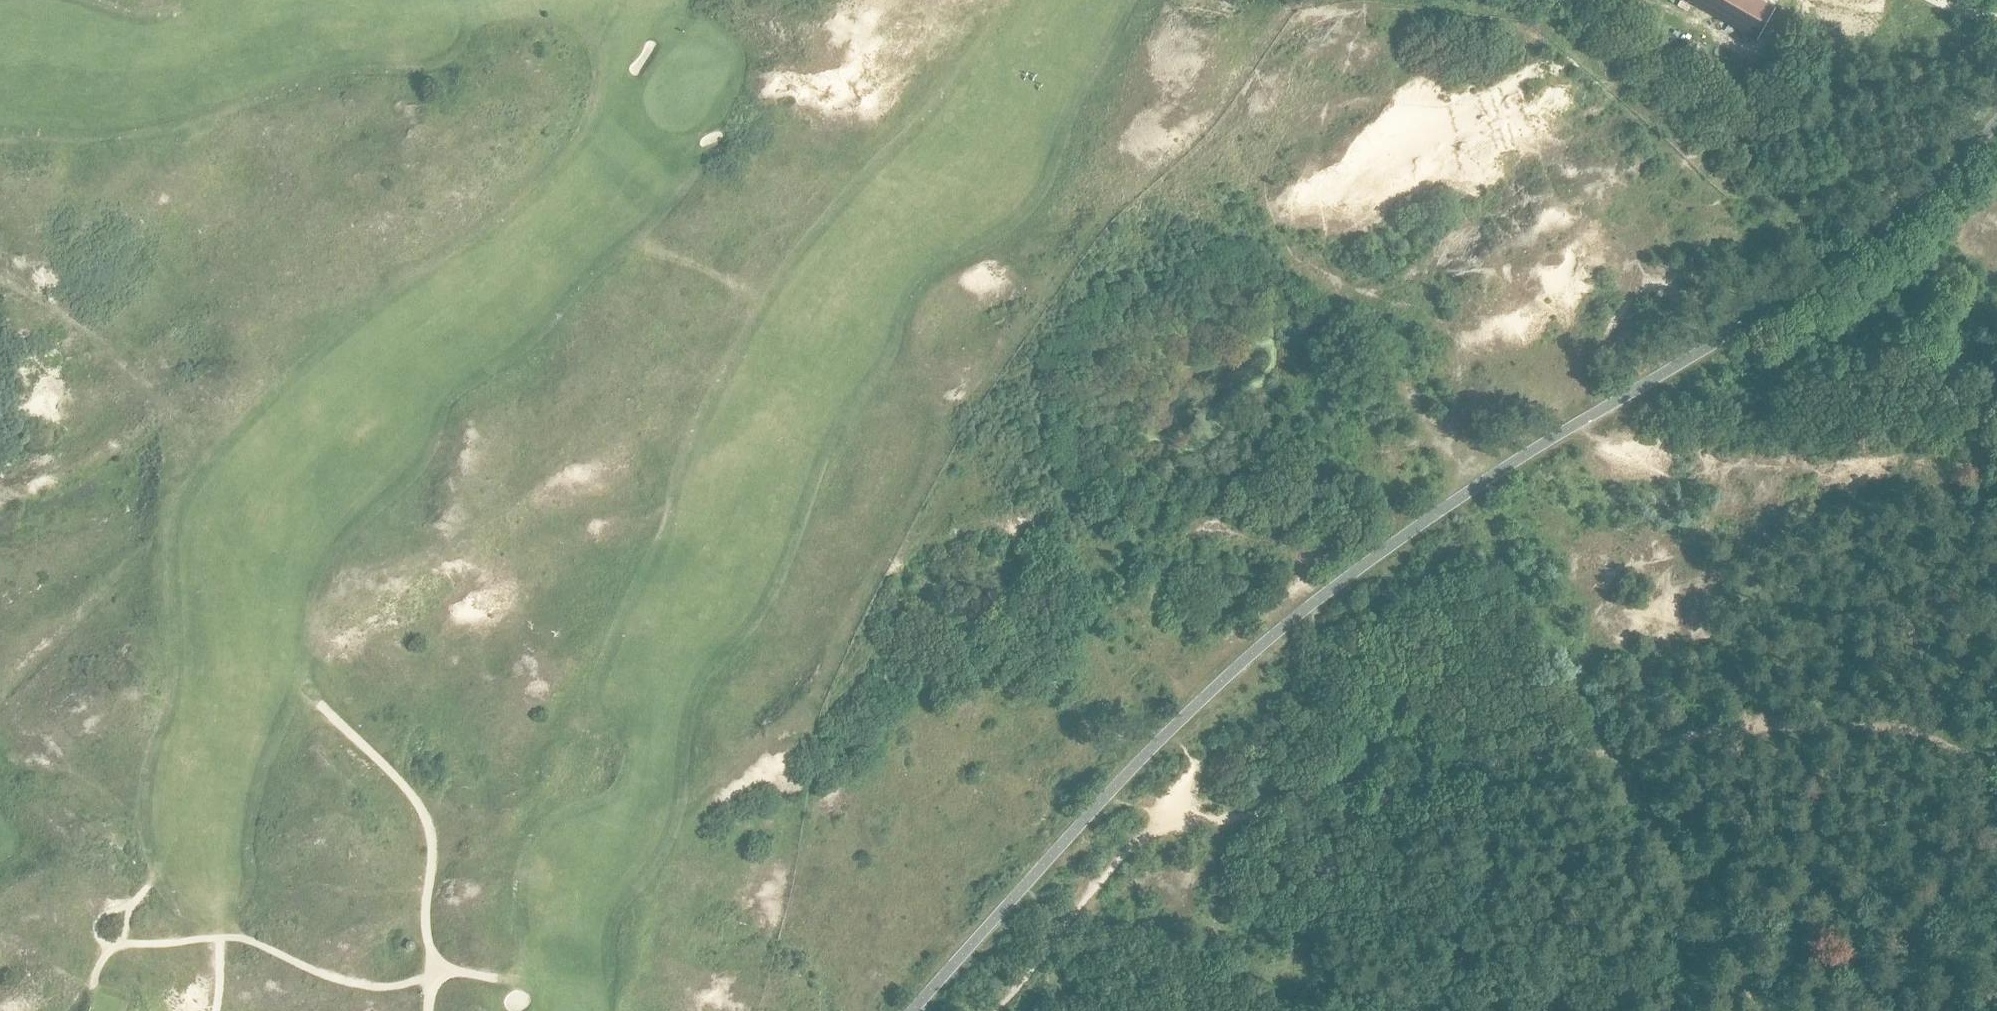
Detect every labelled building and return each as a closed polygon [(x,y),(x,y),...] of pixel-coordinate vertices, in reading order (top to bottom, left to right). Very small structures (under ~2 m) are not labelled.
[(1771,0),(1694,0),(1760,39),(1780,5),(1771,0)]
